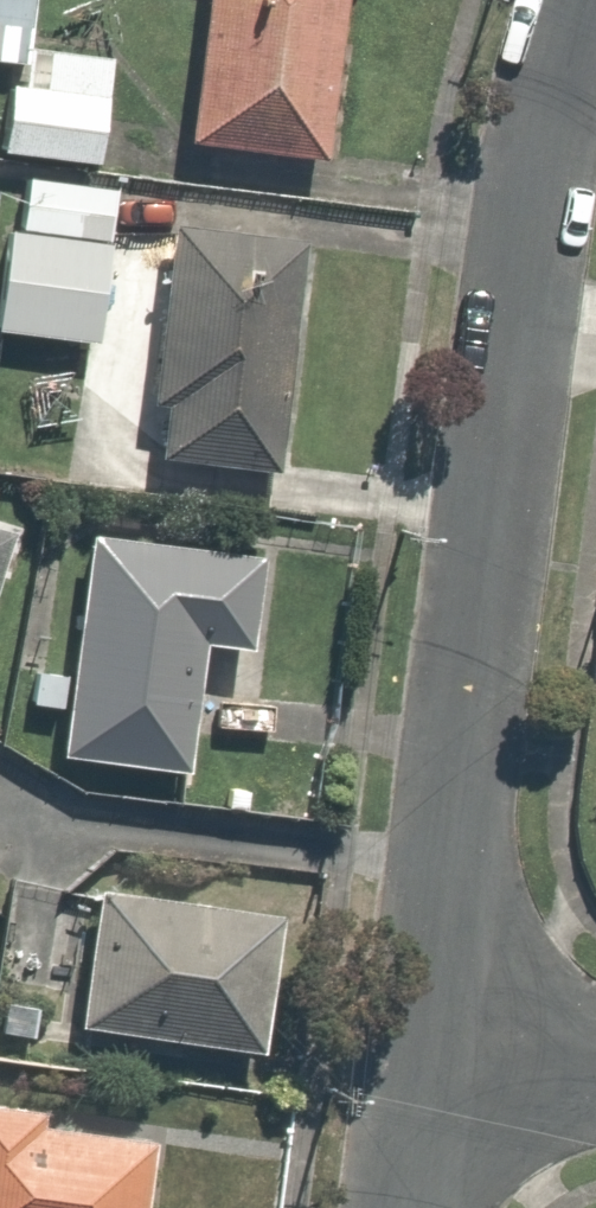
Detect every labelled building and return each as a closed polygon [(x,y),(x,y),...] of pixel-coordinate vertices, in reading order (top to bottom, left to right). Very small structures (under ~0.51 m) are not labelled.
[(101,153),(114,41),(30,31),(34,0),(0,0),(0,140),(101,153)] [(179,138),(328,152),(343,0),(192,0),(179,138)] [(0,247),(0,327),(94,337),(111,188),(24,178),(18,227),(3,225),(0,247)] [(298,226),(159,214),(139,452),(278,464),(298,226)] [(56,705),(50,747),(184,767),(203,638),(245,644),(259,553),(82,527),(60,675),(30,671),(26,701),(56,705)] [(268,913),(90,886),(70,1023),(248,1049),(268,913)] [(169,1124),(0,1105),(0,1207),(159,1207),(169,1124)]
